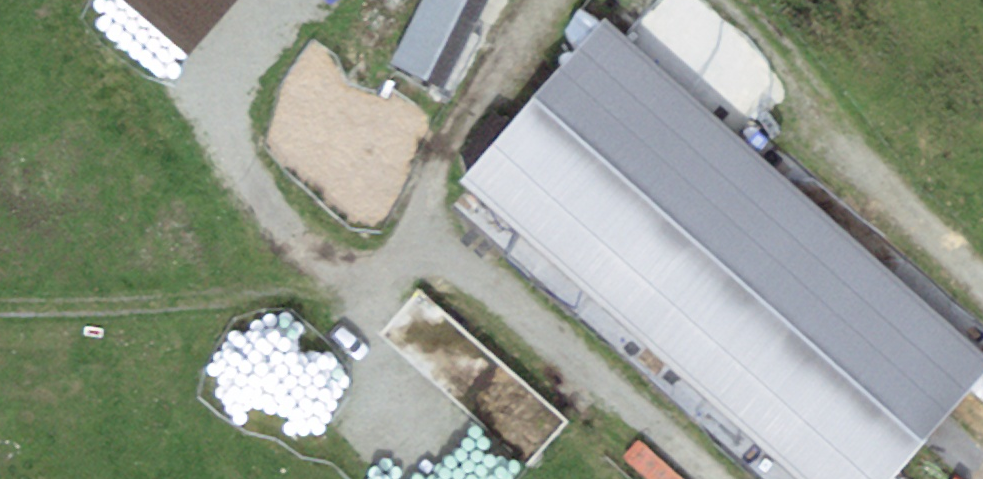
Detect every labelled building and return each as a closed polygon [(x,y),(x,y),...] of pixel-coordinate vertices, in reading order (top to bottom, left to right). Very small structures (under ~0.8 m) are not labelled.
[(189,59),(240,0),(120,0),(189,59)] [(490,0),(425,0),(385,78),(437,105),(490,0)] [(460,181),(803,478),(894,478),(982,378),(982,349),(603,18),(460,181)] [(404,478),(515,478),(559,429),(495,373),(404,478)]
